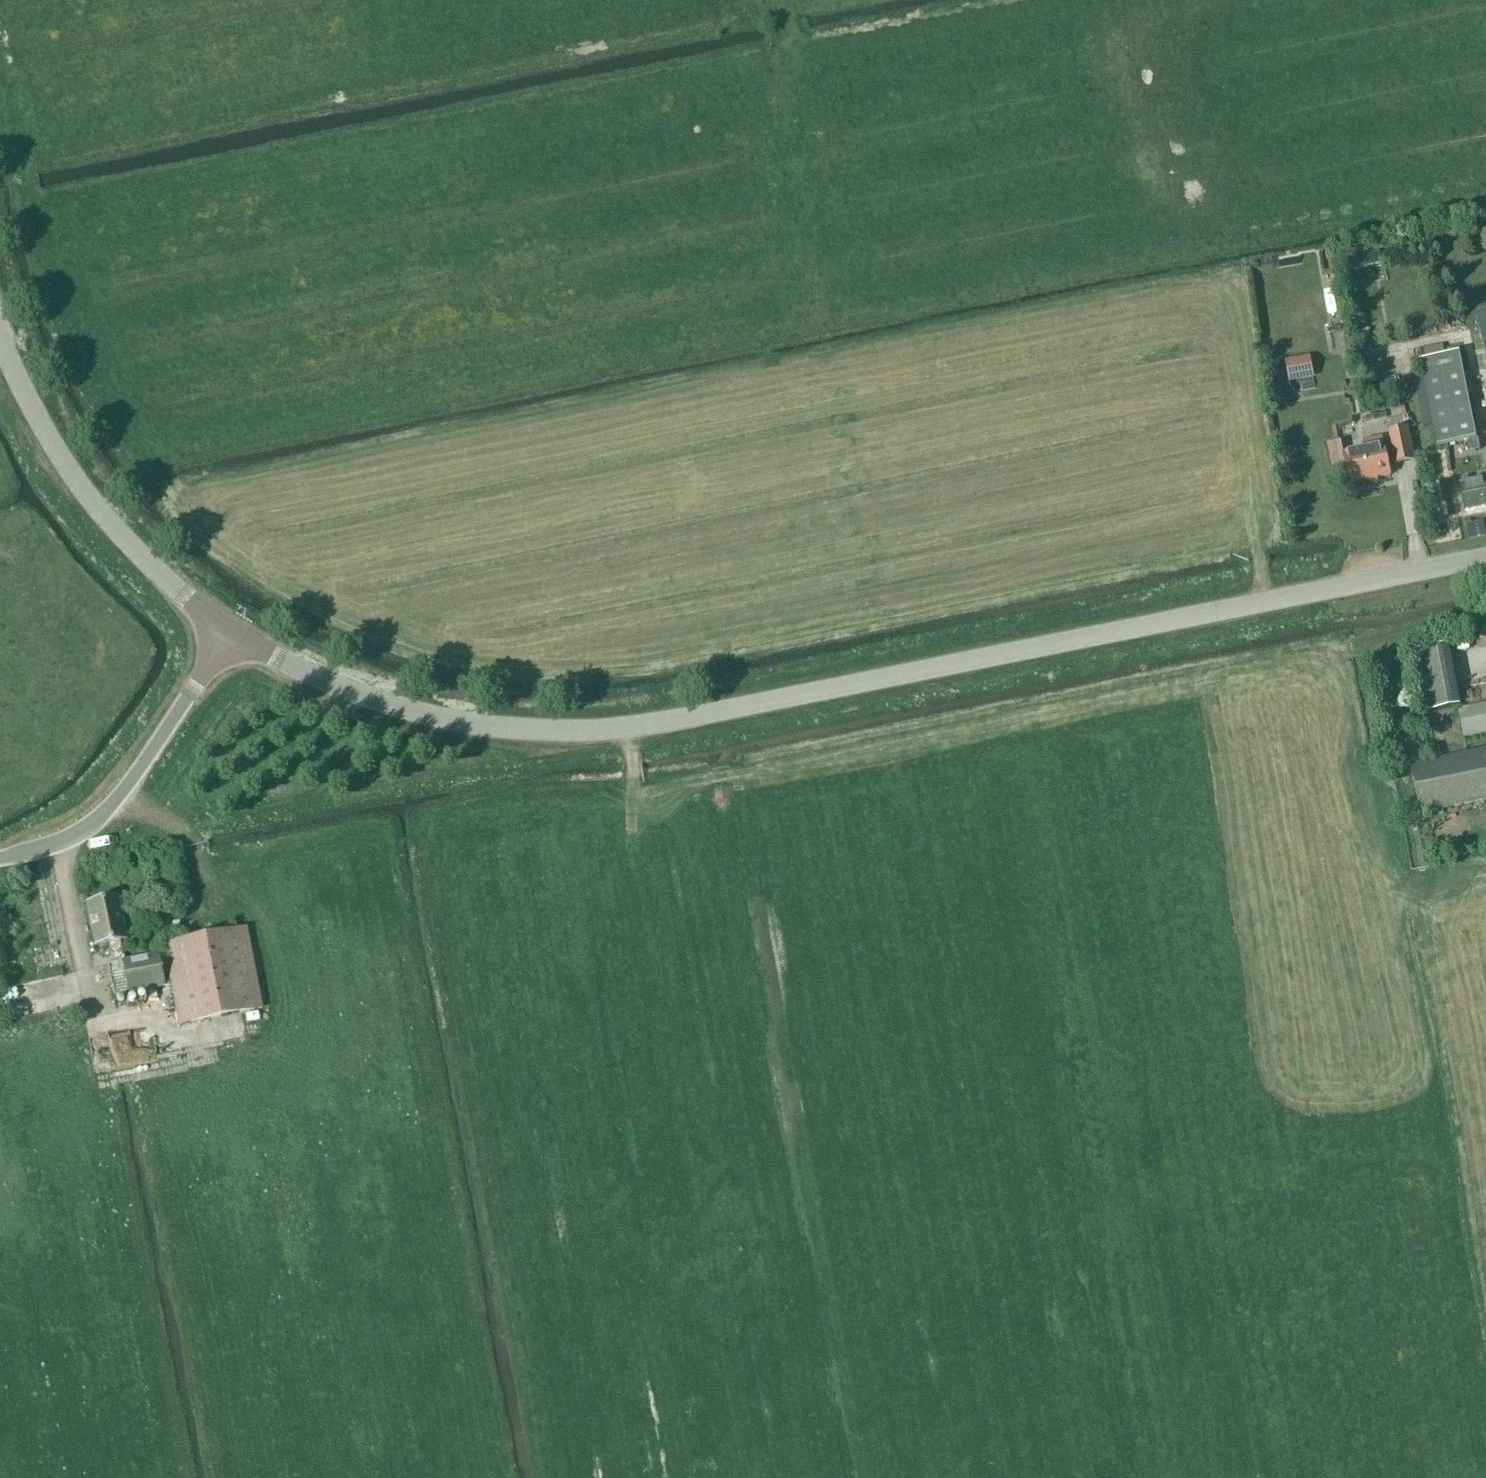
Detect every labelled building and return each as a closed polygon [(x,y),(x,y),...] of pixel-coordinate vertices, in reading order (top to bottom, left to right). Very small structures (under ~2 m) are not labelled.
[(1381,252),(1348,259),(1351,271),(1383,264),(1381,252)] [(1420,360),(1437,446),(1476,438),(1459,352),(1420,360)] [(1289,382),(1314,377),(1310,355),(1285,360),(1289,382)] [(1388,431),(1395,464),(1415,461),(1408,427),(1388,431)] [(1384,446),(1382,438),(1364,442),(1366,450),(1344,454),(1341,441),(1328,444),(1333,470),(1346,468),(1350,484),(1391,475),(1385,446),(1384,446)] [(1461,485),(1466,512),(1485,508),(1485,480),(1461,485)] [(1449,645),(1412,652),(1423,713),(1460,707),(1449,645)] [(1464,737),(1485,732),(1485,704),(1459,710),(1464,737)] [(1422,813),(1485,799),(1485,749),(1412,764),(1422,813)] [(246,929),(163,945),(167,962),(160,964),(158,955),(124,962),(120,942),(126,941),(118,898),(87,904),(95,947),(108,944),(112,964),(108,965),(114,997),(171,986),(179,1026),(262,1010),(246,929)]
